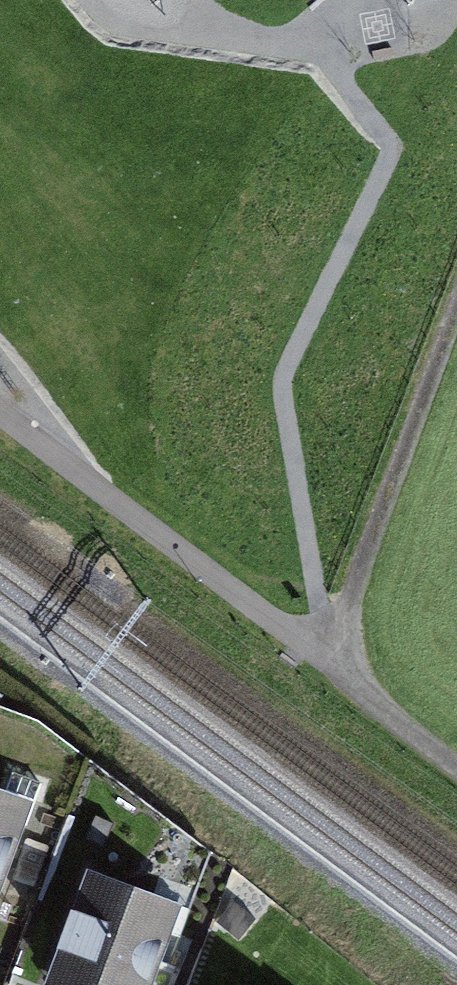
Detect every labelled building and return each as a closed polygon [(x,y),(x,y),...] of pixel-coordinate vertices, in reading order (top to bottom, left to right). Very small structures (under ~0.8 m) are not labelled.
[(0,804),(0,902),(31,815),(0,804)] [(86,888),(50,984),(154,984),(177,921),(86,888)]
